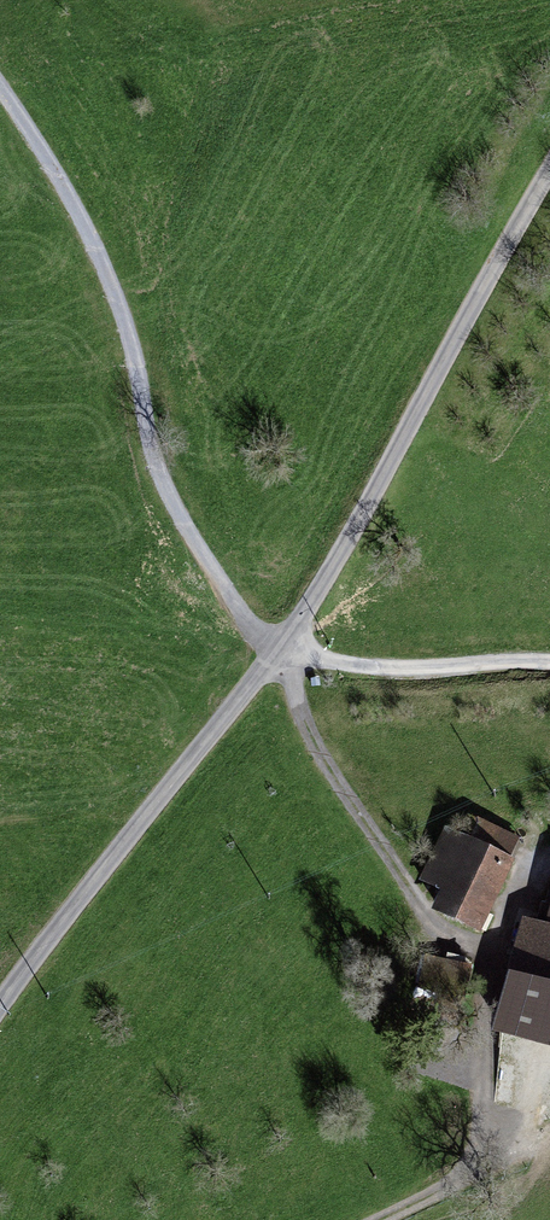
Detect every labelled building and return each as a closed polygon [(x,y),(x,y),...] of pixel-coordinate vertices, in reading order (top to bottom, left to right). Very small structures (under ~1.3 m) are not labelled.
[(448,883),(440,900),(483,919),(518,839),(456,812),(428,874),(448,883)] [(518,937),(491,1034),(549,1050),(549,928),(549,931),(518,937)] [(469,967),(430,961),(423,1002),(462,1008),(469,967)]
